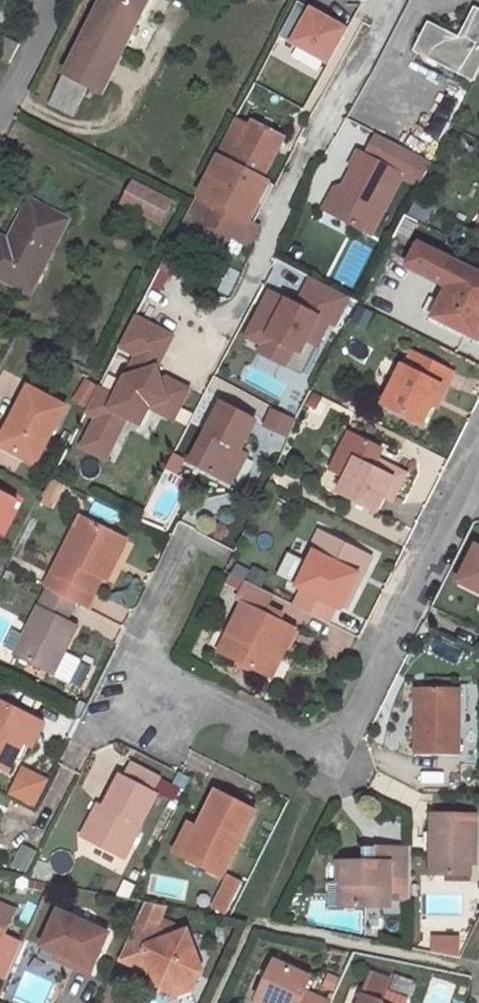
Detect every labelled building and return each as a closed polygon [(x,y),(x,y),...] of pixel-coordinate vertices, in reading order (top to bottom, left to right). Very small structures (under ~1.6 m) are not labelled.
[(150,0),(102,0),(54,93),(78,106),(84,96),(88,88),(102,95),(150,0)] [(356,27),(315,5),(294,43),(334,65),(356,27)] [(472,82),(478,68),(478,10),(473,7),(463,28),(459,36),(449,31),(428,21),(412,52),(472,82)] [(449,31),(459,36),(463,28),(457,25),(451,26),(449,31)] [(10,63),(19,45),(3,37),(0,43),(0,59),(10,63)] [(84,96),(98,103),(102,95),(88,88),(84,96)] [(48,104),(72,117),(78,106),(54,93),(48,104)] [(440,138),(458,105),(447,99),(429,132),(440,138)] [(216,156),(197,194),(211,201),(208,206),(194,199),(181,225),(213,242),(220,229),(250,243),(266,211),(260,208),(273,184),(264,179),(284,138),(253,123),(250,127),(238,121),(230,139),(235,142),(232,148),(237,152),(231,163),(216,156)] [(226,137),(216,156),(231,163),(237,152),(232,148),(235,142),(230,139),(226,137)] [(361,153),(342,192),(334,188),(324,209),(371,234),(402,175),(361,153)] [(170,201),(132,182),(121,204),(159,223),(170,201)] [(67,220),(29,201),(9,242),(4,251),(0,250),(0,277),(30,292),(67,220)] [(403,213),(391,237),(406,244),(418,221),(403,213)] [(4,251),(9,242),(0,238),(0,250),(4,251)] [(423,240),(409,267),(450,287),(435,319),(478,340),(478,267),(423,240)] [(300,304),(269,289),(245,336),(261,344),(257,352),(306,377),(332,326),(338,329),(353,300),(313,280),(300,304)] [(178,335),(139,315),(123,348),(138,356),(119,394),(102,385),(87,414),(96,418),(81,448),(110,463),(133,418),(147,426),(155,410),(178,421),(193,390),(169,377),(164,365),(178,335)] [(429,402),(434,393),(437,395),(441,387),(445,389),(453,373),(413,353),(405,367),(402,366),(384,404),(422,424),(432,404),(433,403),(429,402)] [(436,407),(445,389),(441,387),(437,395),(434,393),(429,402),(433,403),(432,404),(436,407)] [(17,418),(1,448),(35,466),(65,407),(28,389),(14,416),(17,418)] [(220,403),(189,464),(224,481),(239,452),(254,421),(220,403)] [(272,410),(265,421),(288,433),(294,421),(272,410)] [(17,418),(14,416),(9,414),(0,433),(0,448),(1,448),(17,418)] [(337,493),(376,513),(384,498),(394,479),(373,468),(377,460),(382,449),(349,432),(329,472),(344,479),(337,493)] [(239,452),(224,481),(231,485),(246,456),(239,452)] [(406,476),(377,460),(373,468),(394,479),(384,498),(393,502),(406,476)] [(16,502),(0,493),(0,534),(16,502)] [(80,518),(44,588),(47,589),(74,603),(85,609),(99,579),(107,564),(103,562),(116,535),(80,518)] [(335,605),(345,610),(360,580),(355,577),(367,554),(320,530),(294,584),(303,589),(294,607),(327,623),(335,605)] [(104,582),(125,540),(116,535),(103,562),(107,564),(99,579),(104,582)] [(459,580),(478,590),(478,542),(459,580)] [(360,580),(372,556),(367,554),(355,577),(360,580)] [(242,604),(227,635),(234,638),(224,655),(263,675),(272,657),(279,661),(295,630),(264,614),(273,596),(246,583),(237,601),(242,604)] [(47,589),(13,656),(51,675),(66,683),(77,661),(62,654),(75,627),(64,622),(74,603),(47,589)] [(227,635),(218,652),(224,655),(234,638),(227,635)] [(270,679),(279,661),(272,657),(263,675),(270,679)] [(416,718),(415,756),(459,756),(459,689),(423,689),(423,718),(416,718)] [(22,746),(35,721),(0,703),(0,771),(7,775),(22,746)] [(30,750),(43,725),(35,721),(22,746),(30,750)] [(23,765),(9,793),(36,807),(50,779),(23,765)] [(158,779),(129,765),(122,778),(151,793),(158,779)] [(119,776),(100,813),(88,834),(86,839),(122,859),(155,796),(151,793),(122,778),(119,776)] [(216,791),(199,827),(198,828),(183,859),(221,877),(254,811),(216,791)] [(88,834),(100,813),(93,810),(83,831),(88,834)] [(471,865),(471,846),(476,846),(477,816),(430,815),(430,876),(471,876),(471,865)] [(190,823),(174,855),(183,859),(198,828),(199,827),(190,823)] [(375,863),(362,863),(343,863),(343,887),(346,887),(346,888),(346,908),(390,909),(390,888),(390,879),(410,879),(410,849),(376,849),(375,863)] [(362,863),(375,863),(376,849),(362,849),(362,863)] [(332,887),(332,908),(346,908),(346,888),(346,887),(343,887),(343,863),(337,863),(337,887),(332,887)] [(225,913),(241,883),(228,876),(212,907),(225,913)] [(390,888),(410,887),(410,879),(390,879),(390,888)] [(175,936),(157,928),(167,907),(145,903),(119,959),(137,967),(150,962),(155,975),(162,993),(205,975),(188,931),(175,936)] [(0,906),(0,945),(1,946),(16,913),(0,906)] [(91,978),(110,937),(60,914),(44,950),(59,956),(77,965),(75,970),(91,978)] [(56,961),(75,970),(77,965),(59,956),(56,961)] [(150,962),(137,967),(155,975),(150,962)] [(266,1002),(330,1002),(306,992),(312,978),(276,962),(258,1000),(266,1002)] [(176,998),(197,990),(205,975),(162,993),(176,998)] [(412,1000),(390,991),(393,982),(375,976),(364,1002),(411,1002),(412,1000)]
